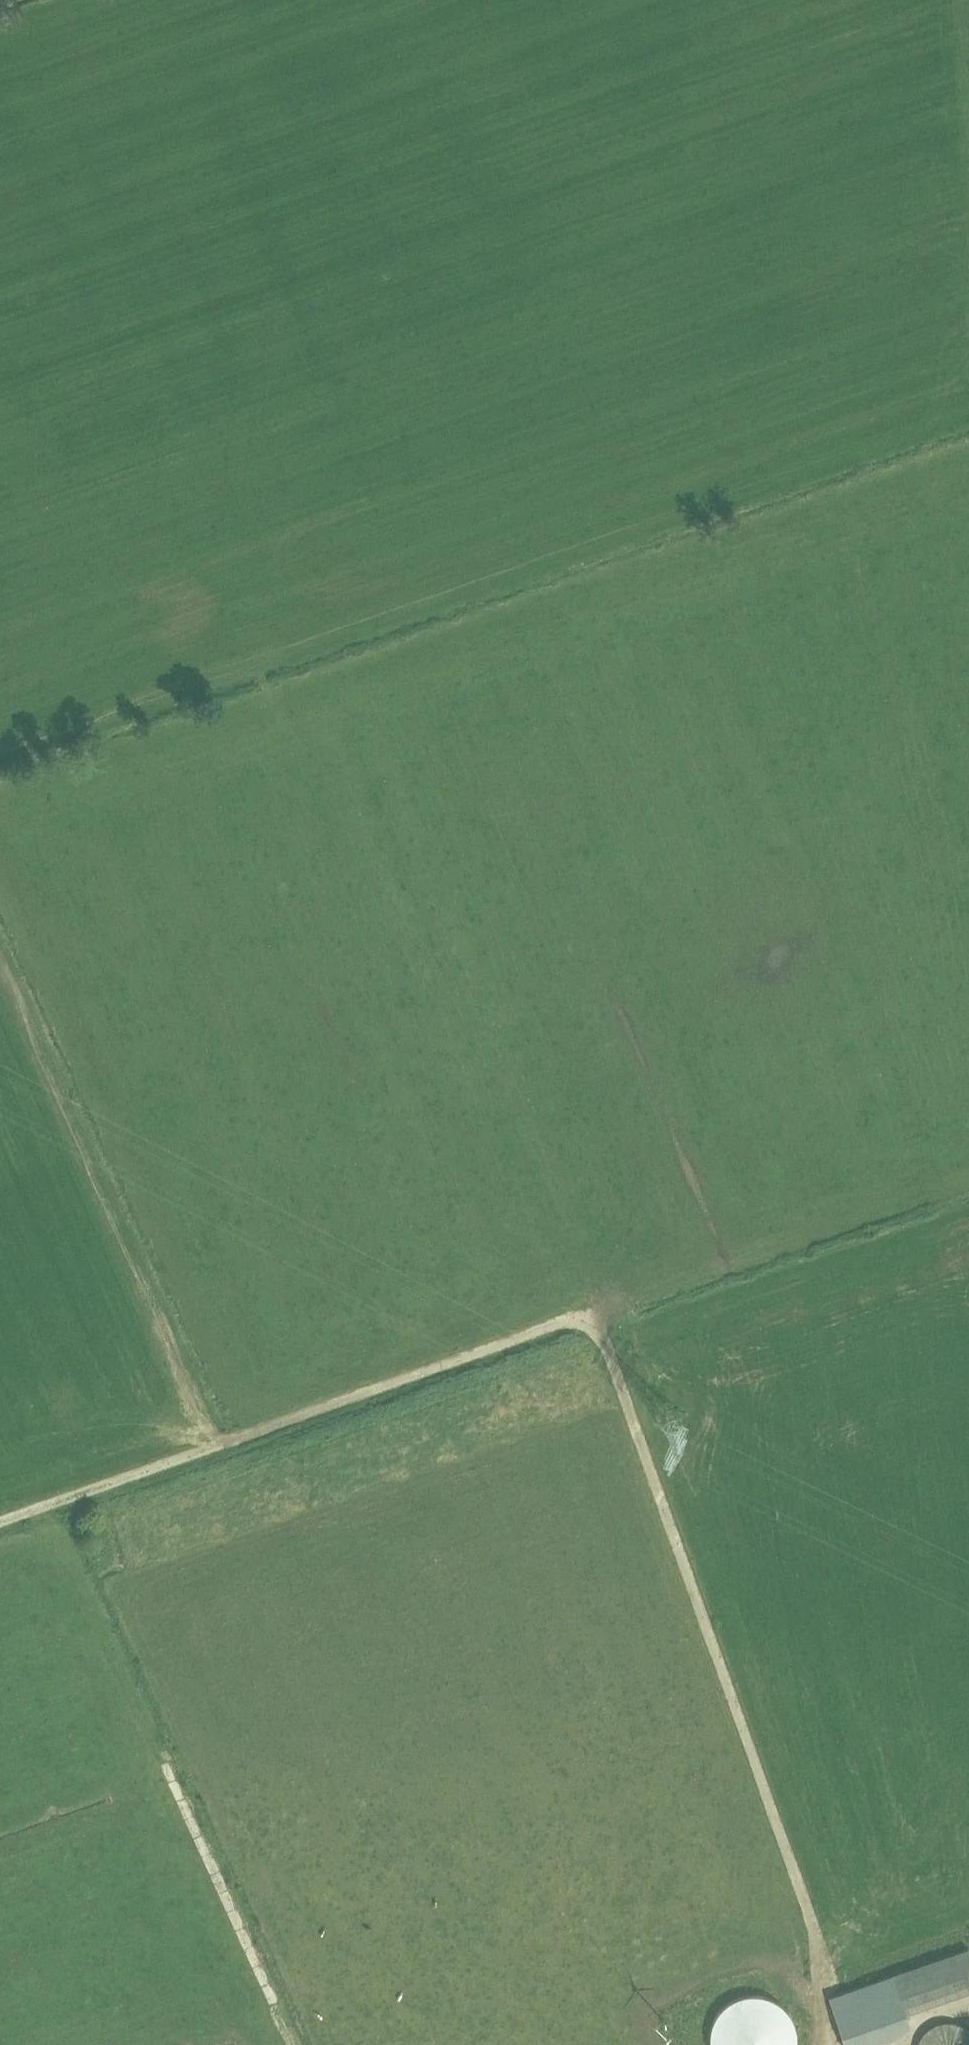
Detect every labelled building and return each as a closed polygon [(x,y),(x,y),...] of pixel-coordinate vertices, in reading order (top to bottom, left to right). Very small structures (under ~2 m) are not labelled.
[(890,1968),(824,1988),(841,2043),(906,2023),(890,1968)] [(763,1995),(753,1994),(745,1995),(737,1997),(730,2001),(724,2006),(718,2012),(714,2019),(711,2029),(710,2036),(710,2044),(711,2044),(796,2044),(797,2044),(797,2037),(796,2027),(793,2020),(789,2013),(784,2006),(778,2001),(771,1998),(763,1995)] [(964,2026),(963,2026),(963,2025),(962,2025),(961,2024),(960,2024),(959,2024),(958,2023),(957,2023),(956,2022),(955,2022),(954,2022),(953,2022),(952,2021),(951,2021),(950,2021),(949,2021),(948,2021),(947,2021),(946,2021),(945,2021),(944,2021),(943,2021),(942,2021),(941,2022),(940,2022),(939,2022),(938,2022),(937,2023),(936,2023),(935,2023),(934,2024),(933,2024),(932,2025),(931,2025),(931,2026),(930,2026),(929,2027),(928,2027),(927,2028),(927,2029),(926,2029),(925,2030),(924,2031),(923,2032),(922,2033),(922,2034),(921,2035),(920,2036),(920,2037),(919,2038),(919,2039),(919,2040),(918,2041),(918,2042),(917,2043),(917,2044),(968,2044),(968,2030),(968,2029),(967,2029),(967,2028),(966,2028),(965,2027),(964,2026)]
